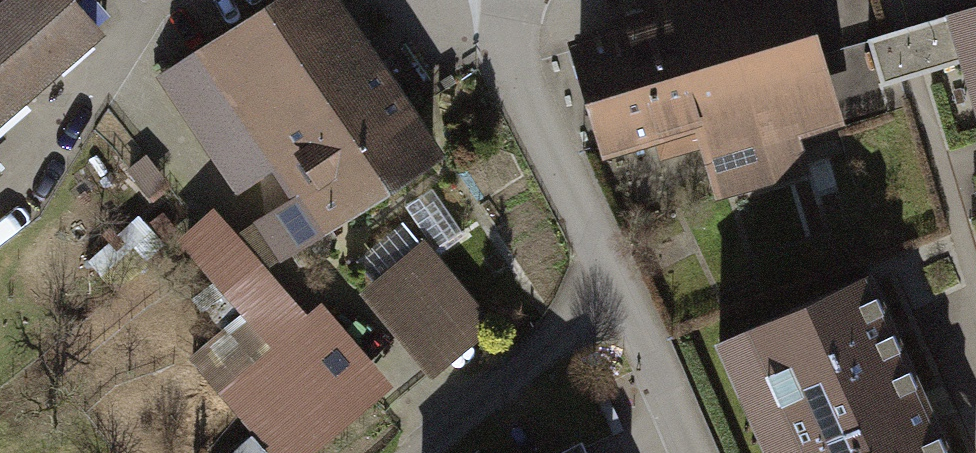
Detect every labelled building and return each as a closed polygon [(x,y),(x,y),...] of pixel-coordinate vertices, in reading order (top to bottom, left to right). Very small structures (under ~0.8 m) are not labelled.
[(78,0),(0,0),(0,119),(104,29),(78,0)] [(354,0),(262,0),(165,66),(289,247),(448,138),(354,0)] [(797,0),(652,0),(661,29),(566,57),(600,169),(696,141),(715,205),(805,178),(796,146),(837,134),(797,0)] [(933,23),(975,181),(975,12),(933,23)] [(308,447),(379,380),(212,204),(141,271),(308,447)] [(424,227),(352,286),(420,368),(491,310),(424,227)] [(769,452),(946,452),(867,281),(720,347),(769,452)]
